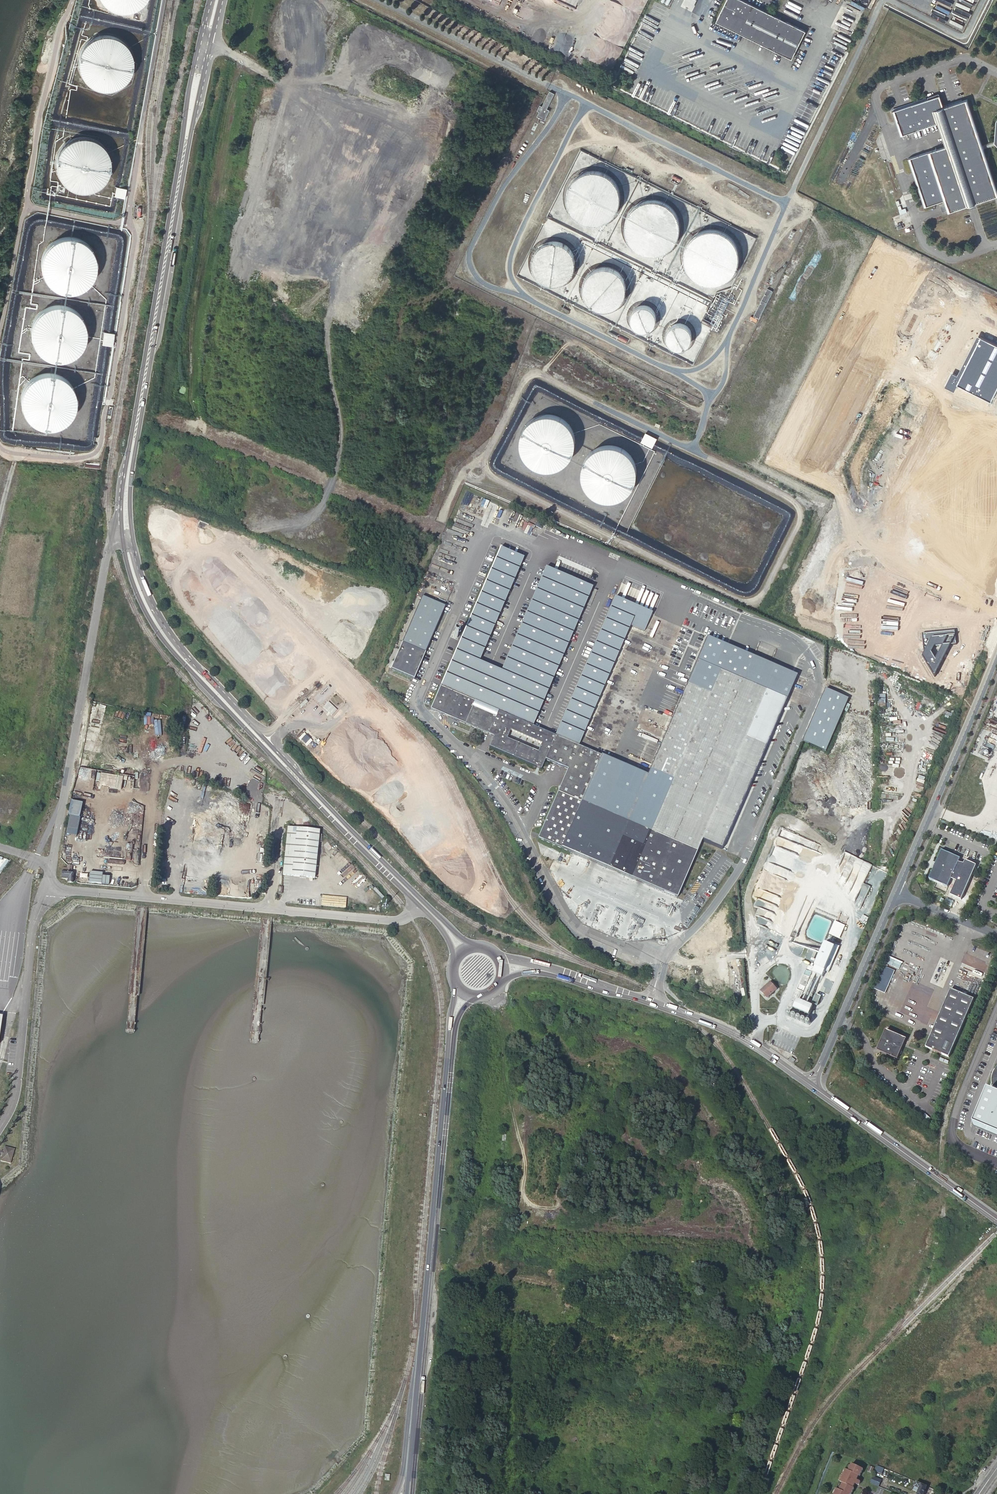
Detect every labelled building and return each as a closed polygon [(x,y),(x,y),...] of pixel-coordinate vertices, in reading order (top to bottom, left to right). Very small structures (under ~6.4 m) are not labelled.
[(98,4),(102,8),(107,12),(112,14),(115,15),(118,16),(124,16),(130,15),(135,13),(140,9),(144,5),(147,0),(96,0),(98,4)] [(746,0),(728,0),(717,21),(793,58),(807,30),(746,0)] [(131,74),(133,68),(134,63),(134,57),(132,51),(129,46),(127,43),(125,42),(121,38),(115,36),(110,34),(104,34),(98,35),(92,37),(88,41),(84,45),(80,50),(79,55),(78,57),(78,61),(78,67),(80,73),(83,78),(87,82),(91,86),(97,88),(99,89),(102,90),(108,90),(114,89),(119,87),(124,83),(128,79),(131,74)] [(555,94),(551,91),(543,106),(541,105),(539,110),(541,112),(538,116),(546,120),(550,110),(548,109),(555,94)] [(938,105),(943,104),(940,95),(935,96),(938,105)] [(983,144),(969,98),(944,106),(943,104),(938,105),(935,96),(888,111),(896,136),(937,123),(945,145),(904,159),(920,207),(931,203),(932,205),(942,201),(942,200),(944,199),(948,211),(996,195),(996,186),(985,148),(983,144)] [(110,176),(112,171),(112,165),(112,159),(110,153),(107,148),(104,144),(99,140),(93,137),(88,136),(82,136),(76,137),(74,138),(71,139),(66,143),(62,147),(59,152),(57,157),(56,163),(56,169),(58,175),(61,180),(65,184),(69,188),(75,191),(76,191),(80,192),(86,192),(92,191),(98,189),(102,185),(107,181),(110,176)] [(996,140),(983,144),(985,148),(996,144),(996,142),(996,140)] [(589,167),(585,168),(581,170),(577,172),(574,174),(571,177),(568,181),(566,185),(565,189),(564,193),(564,198),(564,201),(565,206),(566,210),(568,214),(571,217),(574,220),(577,223),(581,225),(585,227),(589,228),(593,228),(597,228),(602,227),(606,226),(610,224),(613,222),(617,219),(619,216),(622,212),(623,208),(625,204),(625,200),(625,195),(625,191),(624,187),(622,183),(620,179),(617,176),(614,173),(610,171),(606,169),(602,167),(598,167),(594,167),(589,167)] [(657,196),(653,196),(651,196),(646,196),(642,198),(636,201),(633,204),(630,207),(627,210),(625,214),(623,218),(622,222),(622,227),(622,231),(623,236),(625,240),(627,244),(629,247),(632,250),(636,253),(640,255),(644,257),(648,258),(652,259),(657,258),(661,258),(665,256),(669,254),(673,252),(676,249),(679,246),(681,242),(683,238),(684,234),(685,230),(685,225),(684,221),(683,217),(681,213),(679,209),(676,205),(673,202),(669,200),(666,198),(661,197),(657,196)] [(714,225),(710,225),(705,226),(701,227),(697,229),(693,232),(690,235),(687,238),(685,242),(683,246),(682,250),(681,254),(681,259),(682,263),(683,267),(685,271),(687,275),(690,278),(693,281),(697,284),(701,286),(705,287),(709,288),(713,288),(718,288),(722,287),(726,285),(730,283),(734,280),(737,277),(739,274),(741,270),(743,266),(744,261),(744,257),(744,253),(743,248),(742,244),(739,240),(737,237),(734,233),(730,231),(727,228),(723,227),(718,226),(714,225)] [(93,275),(95,270),(96,264),(95,258),(94,252),(91,247),(87,243),(82,239),(77,236),(71,235),(65,235),(59,236),(57,237),(54,238),(49,242),(45,246),(42,251),(40,256),(39,262),(40,268),(41,274),(44,279),(48,283),(53,287),(58,290),(59,290),(64,291),(70,291),(75,290),(81,288),(86,284),(90,280),(93,275)] [(558,237),(554,237),(552,237),(549,238),(545,239),(542,240),(539,242),(536,245),(534,247),(532,250),(530,254),(529,257),(529,261),(529,263),(529,266),(530,270),(531,273),(533,276),(535,279),(537,282),(540,284),(543,286),(546,287),(550,288),(554,289),(557,289),(561,288),(564,287),(567,285),(570,283),(573,281),(575,278),(577,275),(579,272),(580,268),(580,265),(580,261),(580,258),(579,254),(578,251),(576,248),(573,245),(571,243),(567,240),(565,239),(561,238),(558,237)] [(603,263),(599,263),(596,264),(593,266),(590,268),(587,270),(584,273),(583,276),(581,279),(580,283),(580,286),(579,290),(580,294),(581,297),(582,300),(584,303),(587,306),(589,309),(592,311),(595,312),(599,313),(602,314),(606,314),(610,314),(613,313),(617,312),(620,310),(623,308),(625,305),(627,302),(629,299),(630,296),(631,292),(631,289),(631,285),(630,281),(629,278),(627,275),(625,272),(623,269),(620,267),(616,264),(614,264),(610,263),(606,262),(603,263)] [(774,291),(768,289),(755,317),(759,319),(774,291)] [(650,302),(646,301),(644,301),(641,301),(639,301),(637,302),(635,304),(633,305),(631,307),(630,309),(629,311),(628,313),(627,315),(627,319),(627,321),(628,324),(629,326),(630,328),(632,330),(634,331),(636,333),(638,334),(640,334),(642,335),(645,335),(647,335),(649,334),(652,333),(654,332),(656,331),(657,329),(659,327),(660,325),(661,323),(661,320),(661,318),(661,316),(661,313),(660,311),(659,309),(658,307),(656,305),(654,304),(652,302),(650,302)] [(83,343),(85,337),(85,331),(85,326),(83,320),(80,315),(77,310),(72,307),(66,304),(61,303),(55,303),(49,304),(47,304),(44,306),(39,309),(35,314),(32,319),(30,324),(29,330),(29,336),(31,342),(34,347),(38,351),(42,355),(48,357),(49,358),(53,359),(59,359),(65,358),(71,356),(75,352),(80,348),(83,343)] [(684,319),(681,319),(677,319),(675,319),(672,321),(670,322),(668,324),(666,326),(665,328),(664,330),(663,332),(663,335),(663,337),(663,339),(664,342),(665,344),(666,346),(668,348),(669,349),(671,351),(673,352),(676,352),(678,353),(680,353),(683,353),(685,352),(687,351),(689,350),(691,349),(693,347),(694,345),(696,343),(696,341),(697,338),(697,336),(697,334),(697,331),(695,328),(693,325),(691,322),(689,321),(687,320),(684,319)] [(111,345),(114,332),(103,330),(101,343),(111,345)] [(952,372),(945,386),(954,391),(958,384),(991,400),(996,387),(996,345),(977,335),(958,375),(952,372)] [(73,411),(75,405),(75,400),(75,394),(73,388),(70,383),(67,378),(62,375),(56,372),(51,371),(45,371),(39,372),(37,373),(34,374),(29,377),(25,382),(22,387),(20,392),(19,398),(19,404),(21,410),(24,415),(28,419),(32,423),(38,425),(39,426),(43,427),(49,427),(55,426),(61,424),(65,420),(70,416),(73,411)] [(572,452),(574,447),(575,441),(574,435),(572,429),(570,424),(566,419),(561,416),(556,413),(550,412),(544,412),(538,413),(536,414),(533,415),(528,419),(524,423),(521,428),(519,433),(518,439),(518,445),(520,451),(523,456),(527,460),(531,464),(537,467),(538,467),(543,468),(549,468),(554,467),(560,465),(565,461),(569,457),(572,452)] [(652,447),(657,437),(645,431),(641,441),(652,447)] [(633,482),(635,477),(636,471),(636,465),(634,459),(631,454),(627,449),(623,446),(617,443),(612,442),(606,442),(600,443),(598,444),(594,445),(589,449),(585,453),(582,458),(580,463),(580,469),(580,475),(582,481),(585,486),(588,490),(593,494),(598,497),(600,497),(604,498),(610,498),(616,497),(621,495),(626,491),(630,487),(633,482)] [(445,678),(441,686),(533,726),(591,590),(546,571),(501,673),(479,664),(523,561),(500,551),(450,665),(445,678)] [(422,597),(400,646),(424,655),(445,607),(422,597)] [(615,601),(556,736),(579,746),(630,626),(644,632),(651,616),(615,601)] [(538,838),(677,899),(702,841),(723,849),(797,676),(708,638),(649,776),(579,746),(556,736),(533,726),(441,686),(432,709),(472,727),(491,735),(493,736),(489,746),(542,769),(545,759),(567,769),(565,775),(538,838)] [(424,655),(400,646),(395,659),(419,668),(424,655)] [(419,668),(395,659),(390,671),(414,681),(419,668)] [(804,741),(827,751),(850,699),(827,689),(804,741)] [(331,715),(337,710),(329,701),(323,706),(331,715)] [(97,772),(95,781),(105,783),(107,774),(97,772)] [(75,836),(82,802),(70,800),(64,834),(75,836)] [(286,825),(282,873),(313,876),(318,828),(286,825)] [(941,850),(929,879),(948,887),(959,858),(941,850)] [(63,866),(61,879),(67,880),(67,882),(72,883),(73,873),(70,873),(71,864),(67,864),(67,866),(63,866)] [(363,880),(357,885),(370,899),(376,894),(363,880)] [(321,893),(320,903),(344,905),(345,895),(321,893)] [(17,928),(22,929),(24,915),(0,913),(0,954),(15,955),(17,928)] [(836,945),(826,941),(812,973),(822,977),(824,971),(828,972),(833,960),(830,959),(836,945)] [(671,974),(687,980),(691,971),(674,964),(671,974)] [(760,991),(767,998),(777,989),(770,981),(760,991)] [(950,989),(925,1047),(948,1057),(974,999),(950,989)] [(820,996),(816,994),(812,1003),(816,1005),(820,996)] [(813,1006),(797,1000),(793,1008),(809,1015),(813,1006)] [(896,1059),(906,1038),(885,1029),(876,1050),(896,1059)] [(989,1092),(975,1126),(996,1135),(996,1095),(989,1092)] [(5,1165),(18,1168),(17,1153),(8,1151),(7,1155),(5,1155),(4,1161),(5,1161),(5,1165)] [(846,1470),(840,1482),(842,1484),(847,1486),(847,1485),(851,1487),(857,1475),(858,1476),(859,1476),(863,1469),(852,1464),(848,1471),(846,1470)] [(857,1475),(851,1487),(853,1488),(855,1484),(859,1486),(860,1482),(857,1480),(858,1476),(857,1475)] [(881,1480),(872,1476),(870,1482),(879,1486),(881,1480)] [(915,1482),(912,1489),(916,1491),(915,1493),(923,1493),(926,1486),(915,1482)] [(842,1484),(839,1490),(837,1489),(835,1493),(851,1493),(854,1488),(853,1488),(851,1487),(847,1485),(847,1486),(842,1484)]
